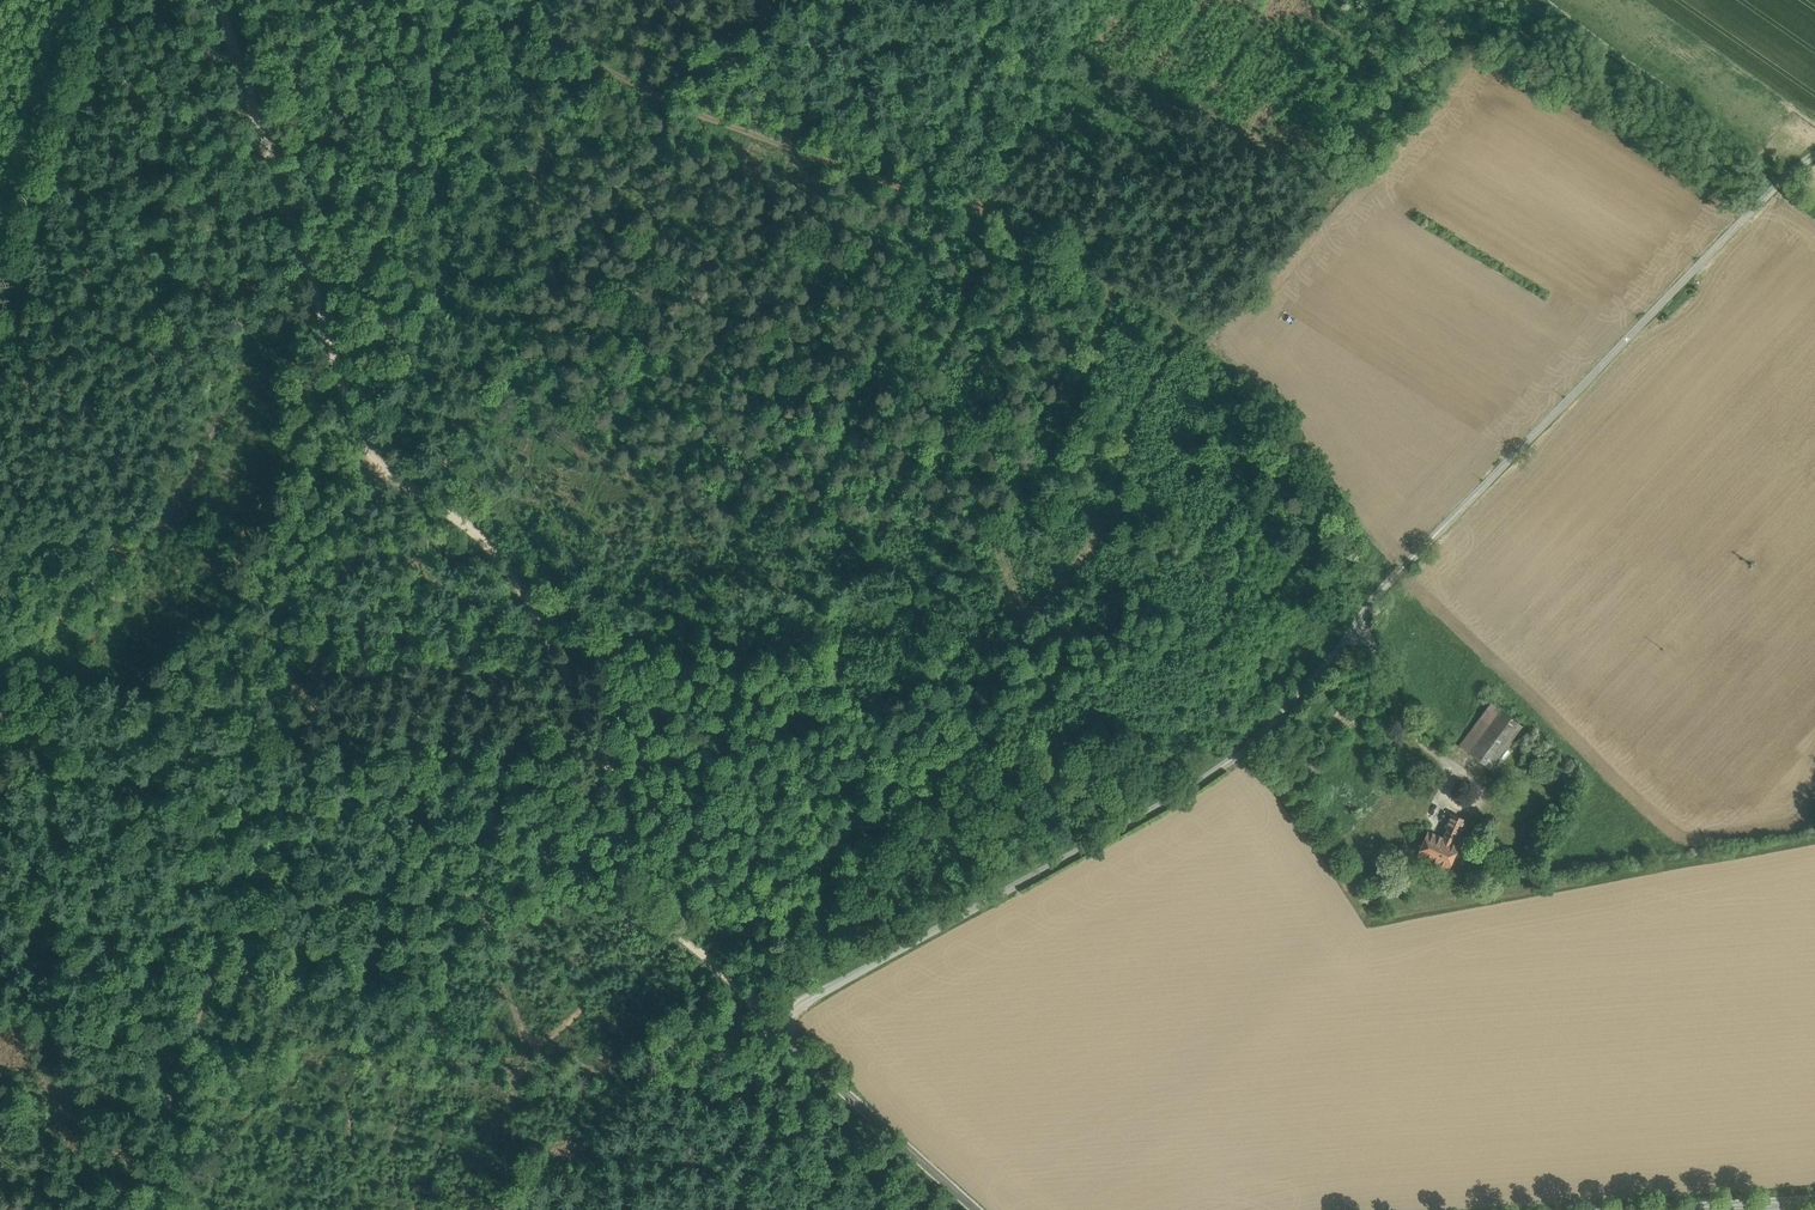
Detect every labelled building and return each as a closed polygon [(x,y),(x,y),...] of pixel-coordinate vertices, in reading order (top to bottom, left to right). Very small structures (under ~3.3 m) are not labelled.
[(1492,703),(1460,746),(1490,768),(1522,726),(1492,703)] [(1466,820),(1452,813),(1445,827),(1448,828),(1443,838),(1455,843),(1466,820)] [(1443,838),(1428,831),(1417,855),(1448,870),(1459,845),(1455,843),(1443,838)]
